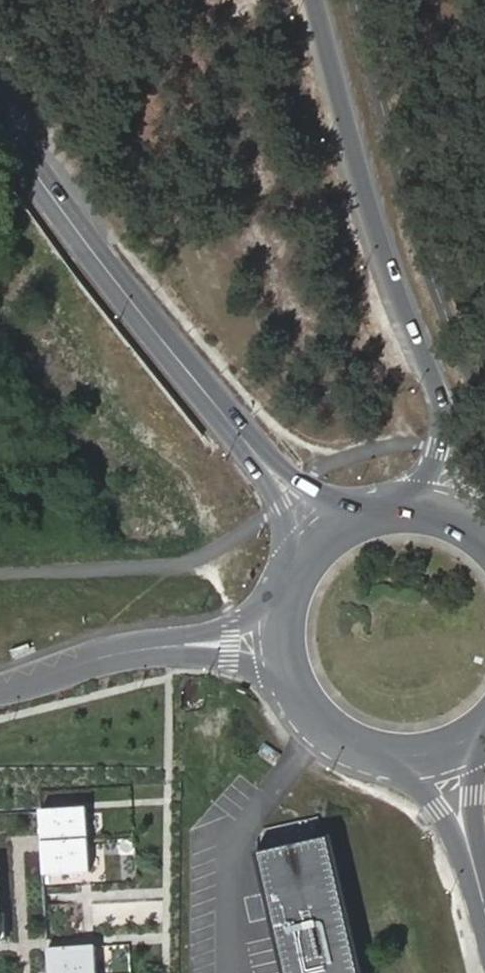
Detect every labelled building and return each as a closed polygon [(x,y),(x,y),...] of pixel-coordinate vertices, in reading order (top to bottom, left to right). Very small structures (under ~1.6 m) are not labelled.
[(87,805),(39,809),(43,875),(92,872),(87,805)] [(328,836),(259,851),(287,972),(360,972),(328,836)] [(46,947),(48,972),(99,972),(97,944),(46,947)]
